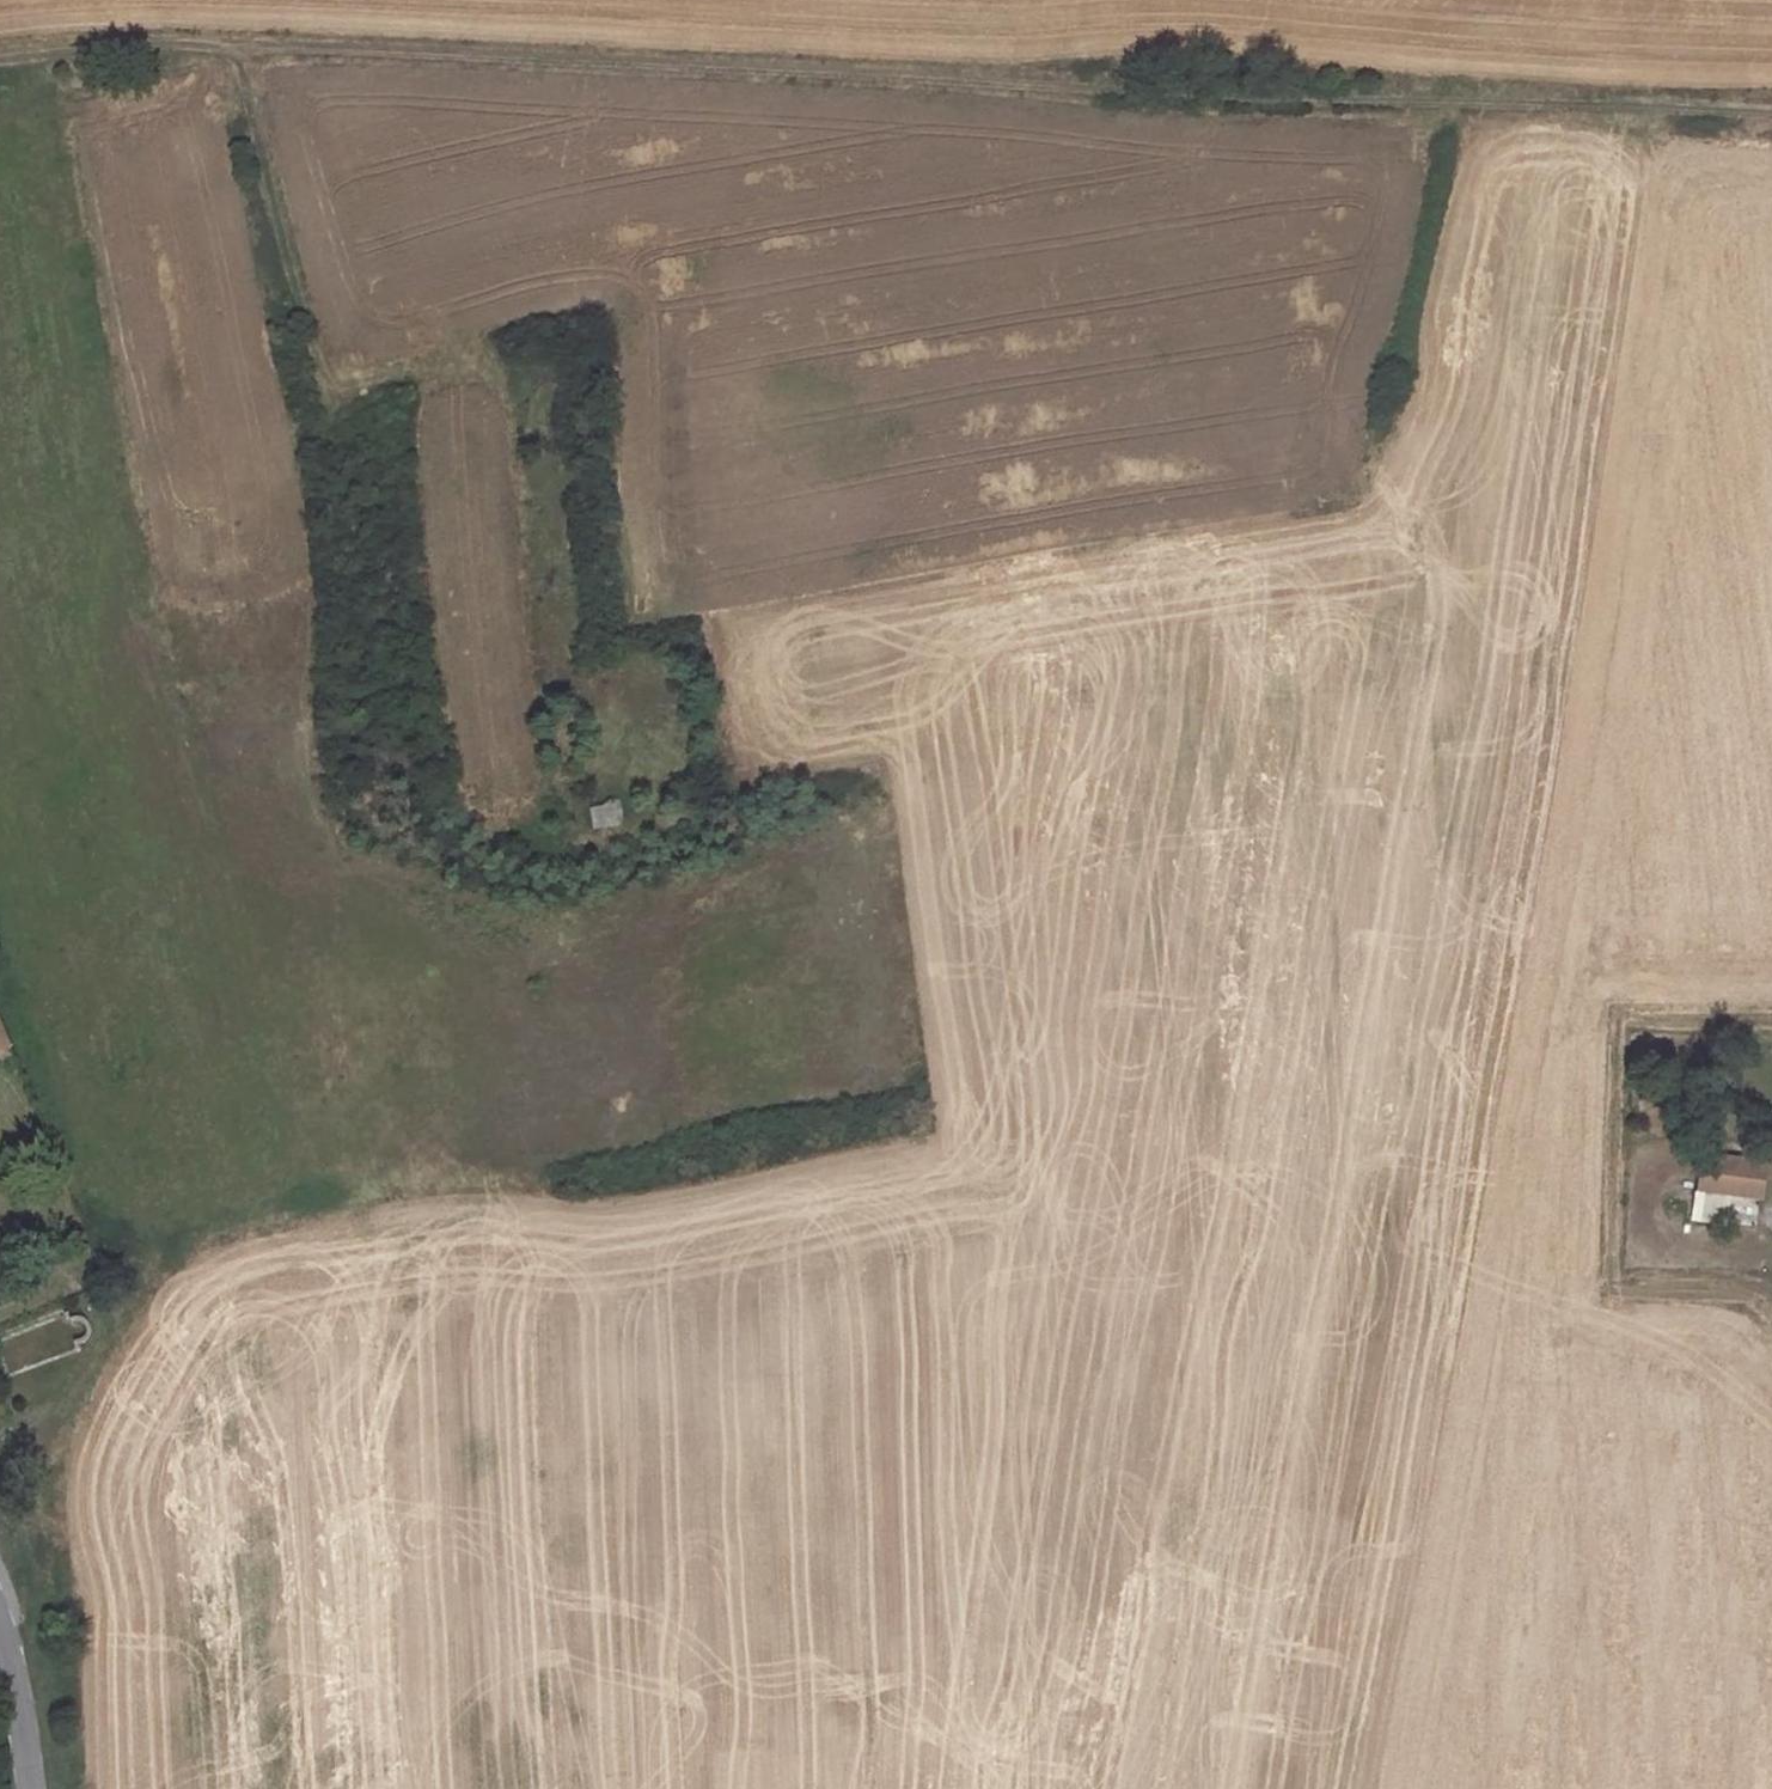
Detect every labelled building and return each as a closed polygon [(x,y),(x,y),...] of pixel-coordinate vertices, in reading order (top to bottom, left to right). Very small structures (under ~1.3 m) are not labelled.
[(9,1034),(0,1011),(0,1038),(9,1034)] [(1755,1159),(1704,1158),(1703,1192),(1754,1195),(1755,1159)] [(7,1378),(80,1352),(77,1343),(83,1338),(85,1331),(82,1323),(76,1319),(68,1319),(66,1313),(0,1337),(0,1360),(7,1378)]
